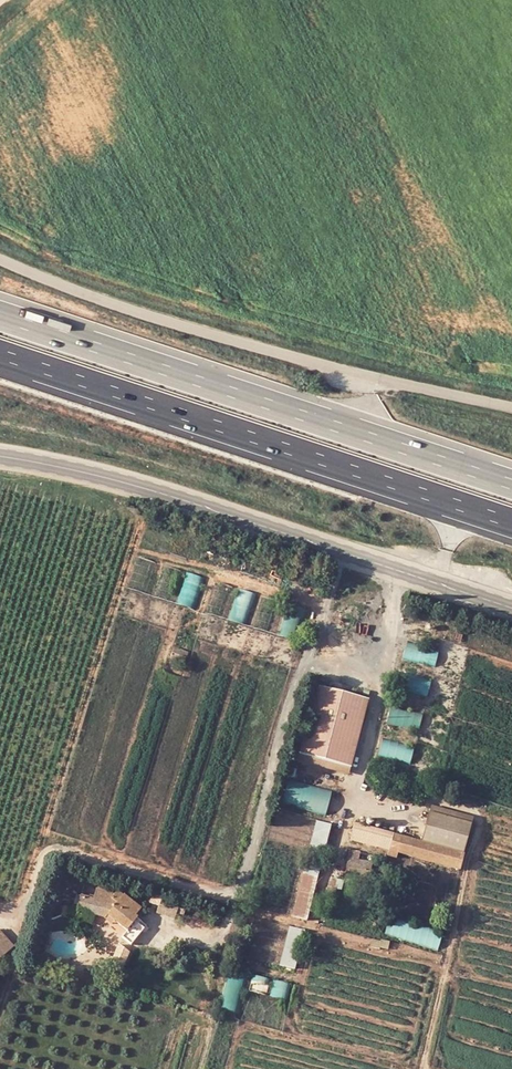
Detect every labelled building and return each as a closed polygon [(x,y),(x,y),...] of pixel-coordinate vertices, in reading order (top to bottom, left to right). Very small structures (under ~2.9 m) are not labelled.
[(188,572),(178,603),(194,608),(204,577),(188,572)] [(249,622),(252,591),(237,590),(234,621),(249,622)] [(287,604),(282,636),(300,639),(305,607),(287,604)] [(436,664),(439,648),(406,643),(403,659),(436,664)] [(189,657),(174,652),(169,663),(185,669),(189,657)] [(428,695),(431,681),(410,676),(407,690),(428,695)] [(367,701),(316,689),(301,758),(353,769),(367,701)] [(420,728),(422,712),(390,708),(388,724),(420,728)] [(411,762),(415,746),(382,739),(379,755),(411,762)] [(281,801),(325,813),(332,791),(287,779),(281,801)] [(432,810),(431,817),(472,828),(474,821),(432,810)] [(391,849),(389,855),(388,859),(392,860),(393,856),(461,873),(464,857),(472,828),(431,817),(423,846),(356,829),(353,839),(391,849)] [(318,827),(303,878),(318,883),(333,832),(318,827)] [(352,845),(389,855),(391,849),(353,839),(352,845)] [(360,852),(349,850),(348,858),(344,882),(353,884),(353,880),(370,883),(373,862),(359,860),(360,852)] [(343,881),(330,877),(328,887),(340,890),(343,881)] [(318,883),(303,878),(290,921),(304,925),(318,883)] [(118,902),(113,898),(117,893),(96,887),(93,900),(116,906),(118,902)] [(111,915),(117,920),(129,929),(137,918),(132,913),(137,905),(119,889),(117,893),(113,898),(118,902),(116,906),(111,915)] [(76,911),(108,919),(111,915),(116,906),(93,900),(80,897),(76,911)] [(180,905),(161,899),(156,914),(175,920),(177,914),(180,905)] [(187,907),(180,905),(177,914),(184,916),(187,907)] [(72,909),(64,906),(61,917),(69,920),(72,909)] [(111,915),(108,919),(114,923),(117,920),(111,915)] [(394,915),(388,933),(438,949),(443,932),(394,915)] [(302,936),(287,931),(275,969),(290,973),(302,936)] [(369,948),(386,953),(388,946),(371,941),(369,948)] [(11,960),(0,947),(0,969),(11,960)] [(228,971),(224,1009),(240,1011),(244,973),(228,971)] [(288,999),(291,983),(275,980),(271,995),(288,999)]
